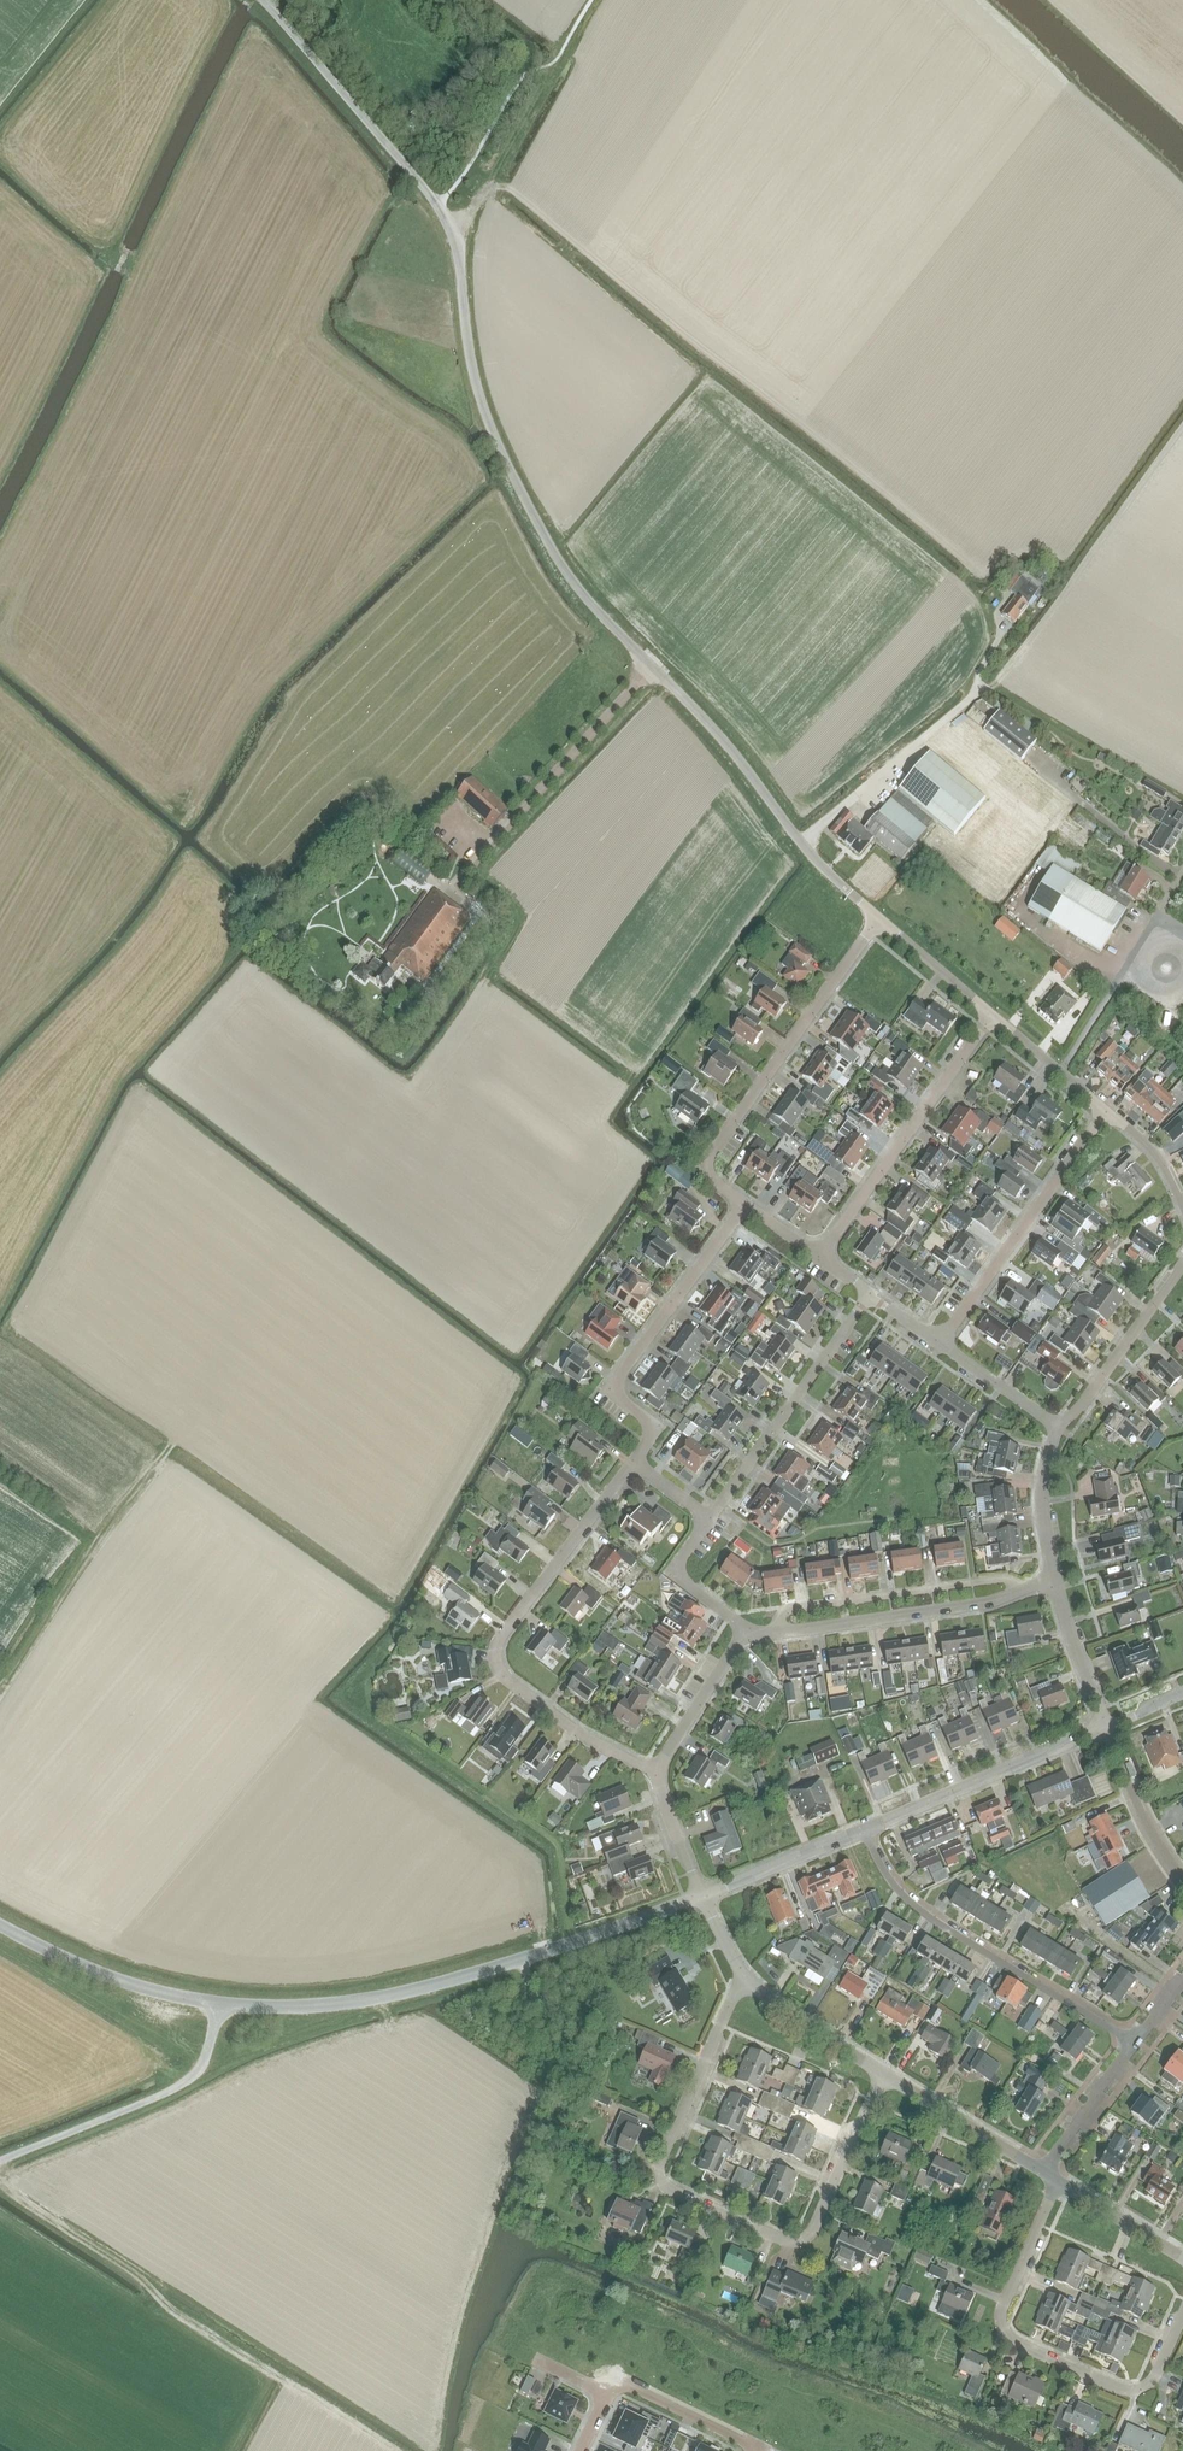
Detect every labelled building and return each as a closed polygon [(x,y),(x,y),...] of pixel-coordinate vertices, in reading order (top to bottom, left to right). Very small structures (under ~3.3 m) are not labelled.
[(417,110),(403,123),(413,135),(428,122),(417,110)] [(1010,592),(1016,597),(1002,615),(1014,625),(1028,606),(1039,591),(1022,577),(1020,580),(1015,576),(1005,588),(1010,592)] [(1021,760),(1036,741),(999,711),(983,730),(1021,760)] [(954,835),(985,798),(930,752),(899,789),(954,835)] [(1097,758),(1106,762),(1109,757),(1100,752),(1097,758)] [(508,809),(471,776),(454,795),(491,828),(508,809)] [(1166,791),(1145,779),(1141,786),(1161,799),(1166,791)] [(902,860),(927,829),(933,822),(896,791),(865,829),(852,819),(854,818),(846,811),(830,831),(837,837),(859,855),(874,837),(902,860)] [(1177,805),(1169,800),(1165,808),(1167,809),(1165,813),(1159,809),(1152,811),(1148,817),(1161,825),(1162,825),(1180,835),(1182,831),(1182,808),(1181,807),(1181,808),(1177,805)] [(1141,814),(1132,808),(1127,815),(1136,822),(1141,814)] [(1167,856),(1180,835),(1162,825),(1161,825),(1149,845),(1143,841),(1140,846),(1158,857),(1161,853),(1167,856)] [(1101,894),(1074,878),(1082,864),(1049,844),(1033,864),(1047,873),(1027,907),(1100,952),(1126,910),(1125,909),(1131,899),(1134,901),(1142,888),(1145,890),(1151,880),(1134,870),(1135,868),(1126,863),(1122,871),(1125,883),(1120,891),(1116,889),(1117,886),(1109,881),(1101,894)] [(433,869),(402,846),(390,861),(421,884),(433,869)] [(340,891),(337,885),(329,889),(332,895),(340,891)] [(422,981),(469,917),(433,891),(373,972),(361,962),(352,973),(365,983),(369,977),(384,989),(402,965),(422,981)] [(1013,941),(1019,934),(1002,919),(996,927),(1013,941)] [(765,935),(770,939),(775,932),(770,928),(765,935)] [(291,945),(284,954),(290,960),(298,951),(291,945)] [(797,986),(807,973),(801,968),(804,963),(805,964),(810,957),(794,945),(789,952),(790,952),(781,964),(789,970),(784,976),(797,986)] [(1072,970),(1061,960),(1052,969),(1064,979),(1072,970)] [(775,1018),(786,1003),(771,992),(777,985),(759,972),(751,983),(763,991),(750,1008),(757,1013),(761,1008),(775,1018)] [(1067,1014),(1077,1002),(1058,986),(1046,1001),(1047,1002),(1039,1011),(1055,1025),(1065,1013),(1067,1014)] [(927,1023),(945,1036),(956,1020),(933,1003),(929,1009),(915,1000),(903,1018),(922,1031),(927,1023)] [(753,1045),(762,1032),(756,1028),(761,1021),(743,1008),(738,1015),(741,1018),(732,1030),(753,1045)] [(839,1024),(859,1039),(868,1028),(876,1033),(881,1026),(867,1016),(862,1023),(847,1012),(839,1024)] [(1165,1013),(1163,1025),(1169,1027),(1171,1015),(1165,1013)] [(851,1051),(859,1039),(839,1024),(830,1037),(844,1047),(839,1054),(853,1064),(858,1056),(851,1051)] [(735,1036),(720,1026),(715,1034),(729,1044),(735,1036)] [(895,1036),(888,1031),(883,1038),(890,1043),(895,1036)] [(1108,1037),(1103,1032),(1098,1038),(1103,1042),(1108,1037)] [(914,1078),(922,1068),(905,1056),(910,1049),(897,1039),(892,1046),(894,1048),(891,1053),(898,1059),(894,1064),(914,1078)] [(725,1059),(730,1052),(713,1040),(707,1049),(716,1055),(711,1062),(709,1060),(701,1071),(710,1078),(711,1075),(724,1085),(737,1067),(725,1059)] [(1117,1046),(1116,1047),(1109,1041),(1096,1056),(1104,1063),(1097,1071),(1108,1081),(1117,1071),(1121,1074),(1131,1062),(1122,1054),(1124,1052),(1117,1046)] [(732,1051),(729,1057),(740,1064),(743,1057),(732,1051)] [(1125,1055),(1131,1060),(1134,1056),(1129,1051),(1125,1055)] [(850,1064),(844,1060),(838,1055),(833,1062),(819,1052),(810,1064),(828,1076),(834,1080),(838,1074),(841,1076),(850,1064)] [(666,1056),(660,1064),(676,1075),(682,1066),(666,1056)] [(1176,1068),(1168,1061),(1158,1072),(1166,1079),(1176,1068)] [(1120,1092),(1139,1069),(1131,1062),(1121,1074),(1117,1071),(1108,1081),(1120,1092)] [(869,1073),(873,1066),(868,1063),(863,1069),(869,1073)] [(823,1083),(828,1076),(810,1064),(802,1076),(816,1086),(811,1092),(825,1102),(834,1090),(823,1083)] [(906,1089),(914,1078),(894,1064),(890,1070),(885,1066),(881,1071),(875,1067),(870,1074),(884,1084),(889,1077),(906,1089)] [(1004,1065),(994,1079),(1004,1085),(999,1092),(1005,1097),(1016,1105),(1027,1089),(1020,1085),(1024,1079),(1004,1065)] [(689,1093),(697,1082),(683,1072),(671,1089),(683,1097),(675,1108),(696,1123),(708,1106),(689,1093)] [(883,1087),(870,1078),(865,1085),(878,1094),(883,1087)] [(1154,1093),(1160,1087),(1151,1080),(1146,1086),(1154,1093)] [(1144,1095),(1145,1095),(1148,1091),(1137,1082),(1134,1085),(1133,1084),(1124,1095),(1135,1105),(1144,1095)] [(1162,1101),(1168,1094),(1160,1087),(1154,1093),(1162,1101)] [(782,1103),(799,1115),(807,1103),(812,1107),(813,1105),(818,1099),(805,1090),(800,1097),(791,1091),(782,1103)] [(866,1104),(886,1118),(894,1107),(874,1093),(866,1104)] [(1171,1108),(1176,1101),(1168,1094),(1162,1101),(1171,1108)] [(1149,1099),(1145,1095),(1144,1095),(1135,1105),(1147,1115),(1156,1105),(1157,1105),(1160,1102),(1152,1095),(1149,1099)] [(1062,1112),(1060,1111),(1041,1097),(1031,1111),(1023,1106),(1015,1117),(1027,1126),(1030,1123),(1034,1125),(1038,1124),(1041,1121),(1050,1128),(1062,1112)] [(824,1104),(818,1099),(813,1105),(820,1110),(824,1104)] [(790,1127),(799,1115),(782,1103),(773,1115),(782,1122),(777,1129),(790,1138),(795,1130),(790,1127)] [(878,1128),(886,1118),(866,1104),(862,1109),(857,1105),(853,1110),(850,1108),(845,1115),(857,1124),(862,1117),(878,1128)] [(1160,1108),(1157,1105),(1156,1105),(1147,1115),(1159,1125),(1168,1115),(1170,1112),(1163,1105),(1160,1108)] [(979,1111),(974,1118),(959,1108),(950,1120),(971,1135),(975,1129),(982,1134),(985,1129),(996,1136),(1004,1125),(993,1117),(991,1120),(979,1111)] [(1176,1118),(1177,1118),(1163,1131),(1173,1142),(1182,1134),(1182,1112),(1176,1118)] [(965,1143),(971,1135),(950,1120),(942,1132),(955,1141),(949,1149),(964,1159),(972,1148),(965,1143)] [(860,1158),(868,1146),(854,1136),(858,1130),(846,1121),(838,1133),(847,1139),(842,1146),(860,1158)] [(1021,1132),(1011,1125),(1007,1130),(1017,1137),(1021,1132)] [(1003,1128),(998,1134),(1002,1138),(1007,1131),(1003,1128)] [(766,1145),(763,1143),(767,1138),(761,1134),(757,1138),(749,1150),(755,1154),(745,1167),(756,1175),(769,1157),(763,1153),(766,1145)] [(807,1141),(797,1134),(794,1139),(804,1146),(807,1141)] [(1033,1147),(1037,1142),(1029,1136),(1026,1141),(1033,1147)] [(842,1146),(835,1156),(813,1140),(806,1149),(828,1164),(833,1158),(851,1170),(860,1158),(842,1146)] [(951,1163),(955,1156),(941,1146),(936,1152),(930,1148),(922,1159),(940,1172),(948,1161),(951,1163)] [(1033,1174),(1042,1161),(1022,1147),(1013,1160),(1007,1156),(1003,1162),(1015,1170),(1019,1164),(1033,1174)] [(1039,1159),(1041,1155),(1030,1147),(1027,1151),(1039,1159)] [(767,1183),(777,1169),(785,1175),(795,1161),(781,1151),(778,1156),(772,1152),(769,1157),(756,1175),(767,1183)] [(1141,1192),(1151,1183),(1127,1155),(1117,1164),(1113,1159),(1104,1167),(1115,1181),(1118,1178),(1124,1185),(1130,1180),(1141,1192)] [(963,1167),(967,1162),(960,1157),(956,1162),(963,1167)] [(936,1178),(940,1172),(922,1159),(914,1170),(920,1175),(916,1181),(933,1193),(940,1183),(940,1181),(936,1178)] [(1011,1176),(1015,1170),(999,1159),(994,1166),(1006,1174),(998,1186),(1015,1199),(1024,1186),(1011,1176)] [(687,1172),(673,1162),(665,1173),(678,1183),(687,1172)] [(814,1175),(809,1171),(800,1165),(790,1179),(798,1185),(788,1198),(799,1206),(812,1188),(807,1184),(814,1175)] [(827,1168),(822,1175),(832,1181),(837,1174),(827,1168)] [(799,1206),(810,1214),(820,1200),(827,1205),(837,1191),(824,1182),(817,1192),(812,1188),(799,1206)] [(998,1222),(1006,1211),(990,1200),(995,1193),(981,1183),(974,1194),(974,1196),(983,1202),(979,1208),(998,1222)] [(930,1198),(927,1196),(913,1185),(908,1191),(902,1187),(894,1198),(912,1211),(916,1205),(922,1209),(930,1198)] [(690,1234),(702,1217),(695,1212),(700,1205),(680,1190),(674,1199),(679,1203),(672,1213),(671,1211),(666,1218),(670,1221),(671,1220),(690,1234)] [(908,1217),(912,1211),(894,1198),(886,1210),(892,1214),(886,1222),(904,1235),(914,1221),(908,1217)] [(1081,1229),(1090,1216),(1069,1201),(1060,1214),(1081,1229),(1082,1229),(1081,1229)] [(998,1222),(979,1208),(974,1214),(969,1210),(966,1215),(953,1206),(948,1213),(968,1228),(973,1221),(990,1233),(998,1222)] [(963,1234),(968,1228),(948,1213),(943,1220),(961,1233),(953,1243),(973,1258),(981,1247),(963,1234)] [(1073,1251),(1079,1255),(1084,1249),(1079,1246),(1083,1241),(1076,1236),(1081,1229),(1081,1230),(1081,1229),(1060,1214),(1051,1227),(1065,1237),(1061,1242),(1073,1251)] [(889,1253),(897,1241),(902,1234),(888,1224),(878,1238),(870,1232),(856,1251),(870,1262),(881,1247),(889,1253)] [(669,1238),(656,1228),(647,1240),(653,1245),(644,1256),(663,1270),(676,1252),(665,1244),(669,1238)] [(1154,1258),(1163,1244),(1141,1229),(1131,1242),(1136,1246),(1133,1250),(1130,1248),(1126,1255),(1135,1261),(1139,1255),(1150,1263),(1154,1262),(1156,1259),(1154,1258)] [(915,1233),(911,1240),(919,1245),(923,1239),(915,1233)] [(906,1238),(903,1243),(909,1247),(913,1242),(906,1238)] [(1060,1242),(1055,1249),(1041,1240),(1032,1253),(1051,1267),(1057,1257),(1071,1267),(1071,1266),(1079,1256),(1079,1255),(1073,1251),(1061,1242),(1060,1242)] [(965,1268),(973,1258),(953,1243),(946,1254),(937,1248),(932,1255),(944,1264),(949,1257),(965,1268)] [(1098,1267),(1110,1252),(1104,1247),(1091,1262),(1098,1267)] [(928,1253),(921,1248),(916,1255),(923,1260),(928,1253)] [(774,1271),(779,1264),(765,1254),(760,1261),(744,1249),(736,1260),(756,1274),(760,1268),(765,1272),(769,1267),(774,1271)] [(898,1281),(910,1264),(899,1256),(886,1273),(898,1281)] [(1071,1266),(1078,1271),(1086,1261),(1079,1256),(1071,1266)] [(640,1263),(633,1258),(628,1263),(636,1269),(640,1263)] [(752,1280),(756,1274),(736,1260),(729,1270),(753,1289),(757,1284),(752,1280)] [(909,1289),(921,1272),(910,1264),(898,1281),(909,1289)] [(635,1313),(645,1299),(641,1296),(649,1286),(635,1276),(636,1274),(626,1267),(617,1280),(624,1285),(614,1298),(635,1313)] [(942,1267),(939,1271),(945,1275),(948,1271),(942,1267)] [(871,1272),(867,1278),(873,1282),(877,1277),(871,1272)] [(920,1297),(932,1280),(921,1272),(909,1289),(920,1297)] [(1040,1274),(1036,1280),(1041,1284),(1046,1278),(1040,1274)] [(1115,1311),(1123,1299),(1110,1290),(1114,1284),(1099,1274),(1094,1280),(1102,1286),(1095,1297),(1115,1311)] [(1074,1280),(1068,1276),(1061,1286),(1067,1290),(1074,1280)] [(809,1300),(814,1294),(817,1288),(803,1278),(794,1290),(804,1297),(795,1309),(814,1322),(823,1310),(809,1300)] [(931,1305),(944,1288),(932,1280),(920,1297),(931,1305)] [(1023,1314),(1035,1298),(1012,1282),(1000,1298),(1023,1314)] [(768,1284),(763,1291),(769,1296),(774,1289),(768,1284)] [(708,1298),(726,1312),(734,1301),(741,1306),(745,1300),(733,1290),(729,1296),(716,1287),(708,1298)] [(764,1299),(748,1287),(743,1295),(758,1306),(764,1299)] [(1061,1298),(1060,1297),(1046,1287),(1037,1300),(1052,1311),(1061,1298)] [(1095,1297),(1093,1298),(1089,1295),(1084,1294),(1078,1296),(1071,1305),(1096,1323),(1100,1317),(1107,1322),(1115,1311),(1095,1297)] [(729,1322),(722,1318),(726,1312),(708,1298),(699,1310),(711,1319),(707,1325),(720,1334),(729,1322)] [(745,1309),(742,1314),(751,1321),(760,1308),(751,1301),(745,1309)] [(585,1334),(607,1350),(618,1335),(612,1331),(620,1320),(599,1304),(589,1318),(594,1322),(585,1334)] [(627,1310),(618,1304),(613,1310),(622,1317),(627,1310)] [(1092,1328),(1096,1323),(1071,1305),(1072,1306),(1068,1313),(1078,1320),(1071,1330),(1091,1344),(1099,1333),(1092,1328)] [(805,1334),(814,1322),(795,1309),(787,1320),(780,1316),(775,1322),(787,1331),(792,1325),(805,1334)] [(988,1315),(977,1330),(990,1339),(987,1342),(995,1348),(1000,1341),(1005,1345),(1011,1337),(1006,1333),(1008,1330),(988,1315)] [(1054,1316),(1044,1330),(1053,1335),(1062,1321),(1054,1316)] [(761,1322),(754,1318),(746,1330),(752,1334),(761,1322)] [(1030,1329),(1037,1334),(1042,1326),(1035,1321),(1030,1329)] [(742,1335),(747,1326),(741,1322),(735,1332),(742,1335)] [(1028,1345),(1036,1334),(1018,1322),(1010,1333),(1028,1345)] [(787,1361),(794,1350),(781,1340),(786,1334),(774,1325),(769,1332),(776,1337),(768,1347),(787,1361)] [(713,1336),(701,1327),(696,1333),(687,1327),(678,1339),(695,1351),(703,1339),(708,1343),(713,1336)] [(730,1330),(724,1339),(732,1345),(739,1336),(730,1330)] [(1083,1356),(1091,1344),(1071,1330),(1063,1342),(1054,1335),(1048,1342),(1064,1354),(1069,1346),(1083,1356)] [(686,1363),(695,1351),(678,1339),(669,1351),(678,1358),(673,1364),(686,1373),(691,1367),(686,1363)] [(730,1346),(719,1339),(714,1347),(724,1354),(730,1346)] [(1175,1349),(1182,1357),(1182,1341),(1175,1349)] [(768,1347),(768,1348),(761,1343),(749,1360),(761,1368),(766,1362),(779,1371),(787,1361),(768,1347)] [(1071,1372),(1060,1365),(1055,1361),(1060,1354),(1044,1343),(1037,1353),(1048,1361),(1041,1372),(1048,1378),(1045,1382),(1046,1387),(1051,1390),(1056,1389),(1059,1385),(1061,1386),(1071,1372)] [(734,1351),(745,1360),(750,1353),(738,1344),(733,1351),(733,1352),(734,1351)] [(880,1371),(893,1352),(882,1344),(869,1363),(867,1361),(863,1367),(867,1370),(871,1365),(878,1370),(880,1371)] [(585,1375),(590,1368),(583,1362),(588,1355),(575,1345),(569,1352),(573,1355),(561,1371),(579,1384),(581,1380),(585,1380),(585,1376),(585,1375)] [(745,1360),(734,1351),(733,1352),(729,1358),(741,1368),(746,1361),(745,1360)] [(891,1379),(904,1360),(893,1352),(880,1371),(878,1370),(874,1375),(879,1378),(882,1373),(891,1379)] [(902,1387),(916,1368),(904,1360),(891,1379),(900,1385),(896,1391),(901,1394),(904,1389),(902,1387)] [(1007,1361),(1002,1368),(1008,1372),(1011,1369),(1013,1365),(1007,1361)] [(1182,1380),(1182,1371),(1172,1361),(1167,1366),(1163,1361),(1152,1372),(1169,1389),(1179,1378),(1182,1381),(1182,1380)] [(681,1381),(686,1373),(673,1364),(668,1371),(660,1364),(651,1376),(667,1388),(676,1377),(681,1381)] [(852,1365),(846,1373),(852,1377),(857,1369),(852,1365)] [(914,1395),(927,1377),(916,1368),(902,1387),(904,1389),(911,1393),(907,1399),(912,1402),(916,1396),(914,1395)] [(760,1397),(769,1385),(752,1373),(751,1373),(747,1369),(743,1374),(748,1377),(743,1384),(760,1397)] [(561,1376),(553,1370),(549,1376),(557,1381),(561,1376)] [(658,1400),(667,1388),(651,1376),(641,1389),(650,1395),(646,1402),(658,1411),(663,1404),(658,1400)] [(691,1379),(685,1386),(693,1392),(699,1385),(691,1379)] [(730,1387),(723,1382),(718,1390),(724,1395),(730,1387)] [(874,1386),(869,1382),(865,1387),(870,1391),(874,1386)] [(1160,1403),(1165,1398),(1150,1383),(1146,1388),(1141,1383),(1130,1395),(1147,1412),(1157,1401),(1160,1403)] [(752,1408),(760,1397),(743,1384),(738,1391),(733,1387),(730,1392),(735,1395),(752,1408)] [(940,1414),(953,1395),(942,1387),(929,1405),(927,1404),(923,1410),(928,1413),(931,1408),(940,1414)] [(871,1412),(879,1400),(867,1391),(862,1398),(848,1388),(840,1399),(860,1413),(864,1407),(871,1412)] [(718,1404),(717,1406),(724,1411),(719,1418),(736,1430),(744,1419),(728,1407),(733,1402),(724,1395),(718,1390),(716,1389),(710,1397),(718,1404)] [(951,1422),(964,1403),(953,1395),(940,1414),(949,1420),(945,1425),(950,1429),(953,1423),(951,1422)] [(552,1401),(545,1396),(541,1401),(548,1407),(552,1401)] [(856,1418),(860,1413),(840,1399),(832,1410),(849,1422),(844,1428),(856,1437),(861,1430),(856,1427),(859,1423),(858,1421),(856,1418)] [(963,1430),(976,1411),(964,1403),(951,1422),(953,1423),(960,1428),(956,1433),(961,1437),(965,1431),(963,1430)] [(893,1410),(888,1406),(881,1414),(887,1419),(893,1410)] [(1004,1412),(995,1407),(990,1415),(999,1420),(1004,1412)] [(914,1412),(909,1419),(915,1423),(925,1429),(930,1421),(915,1411),(914,1412)] [(682,1418),(674,1412),(669,1419),(677,1425),(682,1418)] [(1137,1438),(1146,1425),(1132,1416),(1127,1423),(1113,1413),(1104,1426),(1125,1441),(1131,1434),(1137,1438)] [(1151,1414),(1147,1418),(1156,1426),(1158,1429),(1163,1423),(1152,1413),(1151,1414)] [(719,1418),(714,1424),(707,1418),(706,1421),(699,1416),(694,1423),(709,1434),(712,1430),(727,1442),(736,1430),(719,1418)] [(676,1430),(682,1434),(690,1423),(689,1421),(684,1418),(676,1430)] [(603,1454),(604,1454),(586,1441),(591,1434),(577,1423),(567,1437),(575,1443),(569,1449),(591,1466),(589,1469),(589,1470),(602,1453),(603,1454)] [(856,1437),(844,1428),(839,1435),(823,1423),(815,1434),(834,1448),(839,1442),(845,1447),(849,1442),(851,1444),(856,1437)] [(1020,1448),(1002,1444),(1004,1436),(987,1432),(985,1441),(990,1442),(987,1454),(1017,1461),(1020,1448)] [(830,1454),(834,1448),(815,1434),(807,1445),(831,1462),(835,1457),(830,1454)] [(1141,1441),(1148,1446),(1152,1440),(1145,1435),(1141,1441)] [(529,1437),(523,1445),(527,1448),(532,1440),(529,1437)] [(954,1456),(964,1442),(957,1437),(946,1450),(954,1456)] [(685,1466),(699,1447),(688,1439),(674,1458),(685,1466)] [(714,1461),(723,1450),(717,1445),(713,1451),(708,1447),(705,1451),(699,1447),(685,1466),(695,1474),(708,1457),(714,1461)] [(861,1445),(856,1451),(861,1454),(865,1449),(861,1445)] [(810,1475),(813,1470),(789,1453),(781,1463),(801,1478),(801,1477),(805,1472),(810,1475)] [(567,1499),(578,1485),(560,1471),(565,1465),(551,1454),(545,1461),(553,1466),(547,1474),(551,1477),(546,1483),(567,1499)] [(987,1454),(987,1455),(985,1454),(983,1466),(977,1465),(975,1473),(995,1477),(996,1470),(1014,1474),(1017,1461),(987,1454)] [(496,1461),(490,1469),(504,1480),(510,1471),(496,1461)] [(801,1477),(801,1478),(781,1463),(773,1474),(788,1485),(783,1492),(802,1505),(803,1505),(808,1499),(800,1493),(808,1482),(801,1477)] [(845,1471),(833,1463),(827,1470),(840,1479),(845,1471)] [(836,1477),(819,1464),(814,1471),(832,1483),(836,1477)] [(1180,1487),(1180,1477),(1169,1476),(1169,1487),(1180,1487)] [(1094,1517),(1118,1513),(1116,1498),(1118,1497),(1117,1486),(1114,1487),(1112,1477),(1092,1481),(1096,1500),(1091,1501),(1094,1517)] [(1012,1488),(995,1491),(994,1484),(974,1486),(976,1500),(983,1499),(984,1506),(1014,1502),(1012,1488)] [(824,1493),(831,1498),(837,1490),(830,1485),(824,1493)] [(545,1510),(550,1504),(531,1489),(522,1501),(529,1506),(522,1515),(543,1531),(554,1516),(545,1510)] [(783,1492),(778,1499),(763,1489),(755,1500),(782,1519),(790,1509),(796,1513),(802,1505),(783,1492)] [(754,1515),(748,1523),(773,1541),(779,1533),(775,1530),(782,1519),(755,1500),(747,1511),(754,1515)] [(1016,1515),(1015,1505),(1014,1502),(984,1506),(985,1512),(980,1513),(982,1527),(999,1524),(998,1517),(1016,1515)] [(664,1528),(671,1518),(657,1508),(652,1516),(640,1507),(629,1521),(627,1519),(620,1528),(625,1533),(624,1534),(640,1546),(647,1536),(651,1538),(661,1525),(664,1528)] [(1152,1518),(1148,1508),(1139,1512),(1143,1521),(1152,1518)] [(508,1520),(502,1516),(499,1521),(505,1526),(508,1520)] [(944,1534),(943,1524),(934,1526),(936,1536),(944,1534)] [(1018,1529),(1000,1531),(999,1524),(982,1527),(983,1534),(988,1534),(989,1539),(997,1538),(998,1545),(1020,1542),(1018,1529)] [(1139,1538),(1136,1524),(1114,1530),(1115,1533),(1101,1536),(1103,1545),(1098,1547),(1102,1562),(1126,1556),(1123,1542),(1139,1538)] [(518,1564),(528,1550),(514,1540),(519,1534),(507,1525),(504,1530),(500,1528),(494,1536),(490,1533),(486,1539),(492,1548),(491,1550),(496,1554),(499,1550),(518,1564)] [(965,1536),(964,1528),(954,1529),(955,1537),(965,1536)] [(882,1552),(879,1533),(868,1534),(871,1553),(882,1552)] [(925,1548),(923,1533),(914,1534),(917,1549),(925,1548)] [(750,1549),(736,1539),(731,1545),(746,1556),(750,1549)] [(838,1557),(836,1541),(827,1542),(829,1558),(838,1557)] [(1004,1558),(1021,1555),(1020,1542),(998,1545),(989,1546),(990,1553),(991,1553),(991,1559),(1000,1558),(1004,1558)] [(950,1565),(965,1563),(962,1545),(953,1546),(953,1543),(947,1544),(950,1565)] [(936,1567),(950,1565),(947,1544),(941,1544),(942,1547),(933,1549),(936,1567)] [(773,1550),(774,1557),(781,1556),(780,1549),(780,1548),(773,1549),(773,1550)] [(615,1556),(604,1549),(599,1556),(601,1558),(591,1571),(605,1581),(620,1561),(631,1569),(635,1563),(619,1551),(615,1556)] [(907,1572),(922,1570),(919,1551),(910,1552),(910,1549),(904,1550),(907,1572)] [(893,1574),(907,1572),(904,1550),(899,1551),(899,1553),(890,1555),(893,1574)] [(1173,1555),(1176,1562),(1182,1559),(1182,1550),(1173,1555)] [(494,1597),(505,1582),(492,1572),(498,1564),(484,1554),(474,1567),(481,1571),(473,1581),(494,1597)] [(864,1578),(879,1576),(876,1557),(867,1558),(867,1555),(861,1556),(864,1578)] [(731,1580),(744,1563),(740,1559),(738,1562),(731,1556),(719,1572),(731,1580)] [(850,1580),(864,1578),(861,1556),(856,1557),(856,1560),(847,1561),(850,1580)] [(1169,1556),(1156,1559),(1160,1574),(1173,1571),(1169,1556)] [(988,1567),(1005,1565),(1004,1558),(1000,1558),(991,1559),(987,1559),(988,1567)] [(836,1582),(835,1574),(841,1573),(839,1559),(832,1560),(832,1563),(824,1564),(824,1561),(818,1562),(821,1584),(836,1582)] [(807,1586),(821,1584),(818,1562),(813,1563),(813,1566),(804,1567),(807,1586)] [(745,1586),(756,1571),(744,1563),(731,1580),(743,1589),(745,1586)] [(1106,1579),(1110,1596),(1139,1588),(1137,1577),(1140,1576),(1136,1563),(1123,1566),(1125,1574),(1106,1579)] [(440,1572),(441,1571),(434,1565),(427,1574),(423,1579),(424,1580),(440,1593),(448,1583),(443,1578),(445,1576),(440,1572)] [(452,1580),(458,1572),(451,1566),(444,1574),(447,1576),(452,1580)] [(467,1577),(473,1581),(481,1571),(474,1567),(467,1577)] [(779,1592),(793,1590),(790,1571),(782,1573),(781,1570),(776,1571),(779,1592)] [(754,1591),(759,1572),(756,1571),(745,1586),(753,1591),(754,1591)] [(764,1594),(779,1592),(776,1571),(761,1573),(764,1590),(764,1594)] [(764,1590),(761,1573),(759,1572),(754,1591),(764,1590)] [(468,1632),(479,1617),(464,1606),(469,1599),(451,1586),(443,1597),(457,1607),(449,1618),(448,1617),(444,1622),(454,1630),(458,1625),(468,1632)] [(591,1610),(601,1597),(588,1587),(582,1595),(574,1589),(559,1608),(573,1618),(584,1604),(591,1610)] [(1143,1603),(1151,1600),(1148,1591),(1132,1596),(1135,1606),(1115,1612),(1120,1628),(1141,1622),(1137,1611),(1145,1609),(1143,1603)] [(706,1626),(699,1622),(705,1614),(675,1594),(666,1607),(683,1617),(678,1624),(699,1637),(706,1626)] [(1030,1645),(1029,1635),(1042,1633),(1039,1616),(1016,1620),(1018,1631),(1005,1633),(1008,1649),(1030,1645)] [(678,1624),(667,1618),(661,1628),(659,1627),(654,1635),(668,1644),(673,1637),(691,1648),(699,1637),(678,1624)] [(1154,1641),(1162,1637),(1157,1622),(1148,1625),(1154,1641)] [(970,1653),(984,1651),(981,1630),(967,1632),(970,1653)] [(541,1632),(526,1651),(540,1662),(551,1647),(559,1653),(568,1642),(554,1631),(549,1638),(541,1632)] [(606,1647),(612,1638),(602,1631),(596,1641),(606,1647)] [(957,1655),(970,1653),(967,1632),(954,1634),(957,1655)] [(996,1642),(995,1632),(988,1633),(989,1643),(996,1642)] [(943,1657),(957,1655),(954,1634),(940,1636),(943,1657)] [(662,1653),(668,1644),(654,1635),(649,1642),(657,1647),(652,1655),(657,1659),(653,1665),(673,1677),(681,1665),(662,1653)] [(933,1658),(928,1659),(925,1638),(911,1640),(914,1661),(927,1660),(928,1669),(934,1669),(933,1658)] [(901,1663),(914,1661),(911,1640),(898,1642),(901,1663)] [(605,1648),(596,1642),(591,1649),(601,1655),(605,1648)] [(887,1665),(901,1663),(898,1642),(884,1644),(887,1665)] [(1156,1659),(1157,1658),(1152,1643),(1129,1651),(1127,1648),(1110,1654),(1119,1681),(1137,1674),(1134,1667),(1150,1661),(1151,1663),(1157,1661),(1156,1659)] [(859,1670),(873,1668),(870,1646),(856,1649),(859,1670)] [(845,1672),(859,1670),(856,1649),(842,1651),(845,1672)] [(450,1684),(469,1681),(465,1656),(454,1658),(453,1650),(438,1652),(440,1666),(447,1665),(449,1678),(446,1679),(446,1676),(437,1677),(439,1690),(437,1691),(448,1689),(447,1682),(450,1681),(450,1684)] [(831,1674),(845,1672),(842,1651),(828,1653),(831,1674)] [(803,1678),(817,1676),(814,1655),(800,1657),(803,1678)] [(789,1680),(803,1678),(800,1657),(786,1659),(789,1680)] [(946,1671),(944,1659),(937,1661),(939,1672),(946,1671)] [(666,1689),(673,1677),(653,1665),(646,1660),(635,1677),(649,1686),(653,1680),(666,1689)] [(587,1703),(597,1689),(582,1678),(588,1670),(577,1661),(566,1675),(573,1680),(567,1688),(587,1703)] [(622,1664),(618,1670),(628,1677),(632,1671),(622,1664)] [(618,1671),(614,1677),(621,1681),(625,1675),(618,1671)] [(891,1688),(889,1671),(882,1672),(884,1689),(891,1688)] [(879,1673),(872,1674),(874,1686),(881,1685),(879,1673)] [(1026,1684),(1023,1676),(1013,1680),(1016,1688),(1026,1684)] [(825,1694),(822,1678),(815,1679),(817,1696),(825,1694)] [(971,1680),(964,1683),(968,1694),(975,1691),(973,1686),(971,1680)] [(772,1700),(776,1692),(761,1683),(757,1690),(744,1681),(734,1697),(756,1711),(766,1696),(772,1700)] [(1061,1685),(1060,1685),(1048,1690),(1046,1683),(1029,1690),(1033,1701),(1040,1699),(1044,1710),(1067,1701),(1061,1685)] [(786,1703),(795,1701),(792,1684),(784,1685),(786,1703)] [(641,1711),(650,1697),(637,1688),(628,1703),(624,1700),(614,1716),(635,1730),(645,1714),(641,1711)] [(1005,1728),(1019,1722),(1009,1699),(1005,1691),(999,1694),(1003,1702),(995,1705),(1005,1728)] [(965,1692),(958,1695),(962,1706),(970,1703),(965,1692)] [(911,1703),(919,1701),(917,1695),(909,1697),(911,1703)] [(479,1730),(495,1709),(488,1705),(489,1703),(480,1696),(468,1712),(462,1708),(462,1707),(455,1702),(445,1715),(452,1721),(458,1713),(463,1718),(479,1730)] [(830,1700),(832,1713),(851,1709),(849,1696),(830,1700)] [(1005,1728),(995,1705),(988,1708),(984,1700),(978,1703),(982,1711),(991,1734),(1005,1728)] [(897,1701),(881,1708),(885,1717),(901,1711),(897,1701)] [(410,1719),(407,1707),(393,1710),(395,1722),(410,1719)] [(936,1715),(933,1708),(927,1710),(930,1717),(936,1715)] [(964,1745),(978,1739),(968,1717),(965,1708),(959,1711),(962,1720),(955,1723),(964,1745)] [(821,1710),(808,1712),(809,1720),(822,1719),(821,1710)] [(424,1729),(439,1720),(433,1711),(419,1720),(424,1729)] [(458,1713),(452,1721),(474,1737),(479,1730),(463,1718),(458,1713)] [(742,1729),(746,1723),(734,1715),(730,1721),(722,1716),(717,1723),(718,1724),(709,1737),(724,1746),(736,1726),(742,1729)] [(964,1745),(955,1723),(948,1726),(944,1717),(938,1720),(941,1729),(951,1751),(964,1745)] [(512,1746),(525,1729),(510,1718),(488,1747),(498,1755),(497,1756),(508,1765),(519,1751),(512,1746)] [(924,1763),(938,1757),(928,1734),(924,1726),(918,1729),(922,1737),(914,1740),(924,1763)] [(846,1729),(837,1733),(847,1756),(856,1752),(846,1729)] [(1163,1767),(1180,1760),(1173,1743),(1175,1742),(1172,1735),(1167,1736),(1165,1731),(1145,1739),(1148,1745),(1145,1746),(1154,1769),(1162,1765),(1163,1767)] [(924,1763),(914,1740),(907,1743),(903,1735),(897,1738),(901,1746),(910,1769),(924,1763)] [(772,1742),(765,1739),(761,1747),(768,1751),(772,1742)] [(801,1772),(839,1756),(832,1740),(810,1749),(812,1755),(796,1761),(801,1772)] [(546,1764),(555,1752),(540,1741),(524,1762),(535,1770),(530,1775),(541,1783),(552,1768),(546,1764)] [(884,1780),(897,1774),(887,1752),(884,1743),(878,1746),(881,1754),(874,1758),(884,1780)] [(725,1769),(730,1761),(714,1751),(709,1758),(710,1759),(708,1763),(698,1757),(685,1778),(701,1788),(715,1768),(714,1768),(717,1763),(725,1769)] [(884,1780),(874,1758),(866,1761),(863,1752),(857,1755),(860,1763),(870,1786),(884,1780)] [(579,1799),(589,1786),(582,1781),(581,1782),(578,1780),(583,1773),(569,1763),(554,1782),(568,1793),(569,1791),(579,1799)] [(767,1788),(762,1772),(753,1775),(759,1791),(767,1788)] [(1038,1808),(1060,1798),(1070,1794),(1075,1806),(1095,1797),(1087,1777),(1067,1785),(1062,1773),(1029,1787),(1038,1808)] [(828,1806),(832,1805),(821,1780),(812,1784),(811,1782),(790,1791),(802,1817),(805,1816),(808,1823),(831,1813),(828,1806)] [(606,1817),(629,1807),(621,1788),(598,1798),(604,1811),(594,1815),(596,1819),(585,1824),(588,1832),(603,1825),(600,1818),(605,1816),(606,1817)] [(997,1800),(986,1805),(994,1824),(996,1829),(1005,1825),(1001,1818),(1004,1817),(997,1800)] [(996,1829),(994,1824),(986,1805),(975,1809),(982,1826),(986,1825),(989,1832),(995,1829),(996,1829)] [(554,1812),(548,1819),(557,1826),(563,1820),(554,1812)] [(730,1853),(741,1849),(727,1812),(712,1818),(716,1828),(719,1833),(703,1839),(709,1854),(728,1847),(730,1853)] [(1090,1837),(1112,1826),(1107,1815),(1089,1823),(1092,1830),(1088,1832),(1090,1837)] [(928,1829),(935,1847),(960,1836),(953,1819),(928,1829)] [(1062,1827),(1065,1834),(1076,1829),(1073,1822),(1062,1827)] [(627,1856),(624,1848),(642,1841),(636,1826),(615,1834),(614,1832),(599,1838),(608,1863),(627,1856)] [(1094,1862),(1099,1871),(1104,1868),(1106,1871),(1118,1866),(1116,1863),(1121,1860),(1117,1851),(1123,1848),(1112,1826),(1090,1837),(1101,1859),(1094,1862)] [(927,1853),(927,1850),(935,1847),(928,1829),(903,1840),(910,1857),(917,1855),(918,1857),(915,1859),(920,1871),(927,1867),(934,1885),(948,1878),(944,1868),(942,1869),(934,1850),(927,1853)] [(1000,1840),(1003,1845),(1012,1842),(1006,1829),(997,1832),(1000,1840)] [(1000,1840),(997,1832),(988,1836),(991,1843),(1000,1840)] [(944,1860),(963,1852),(958,1840),(938,1848),(944,1860)] [(648,1857),(630,1864),(627,1856),(608,1863),(613,1877),(628,1871),(632,1881),(654,1872),(648,1857)] [(849,1881),(857,1878),(850,1862),(839,1866),(840,1867),(837,1868),(849,1897),(854,1895),(849,1881)] [(1105,1927),(1149,1898),(1126,1862),(1082,1891),(1105,1927)] [(574,1876),(584,1872),(580,1863),(570,1867),(574,1876)] [(844,1899),(849,1897),(837,1868),(825,1874),(831,1889),(839,1886),(844,1899)] [(982,1882),(985,1876),(978,1872),(975,1878),(982,1882)] [(823,1892),(831,1889),(825,1874),(812,1879),(824,1908),(829,1906),(823,1892)] [(985,1876),(981,1883),(987,1887),(991,1880),(985,1876)] [(819,1910),(824,1908),(812,1879),(809,1880),(809,1879),(799,1884),(805,1900),(813,1897),(819,1910)] [(999,1892),(1006,1897),(1009,1891),(1003,1886),(999,1892)] [(973,1896),(972,1896),(975,1890),(970,1887),(967,1893),(960,1889),(951,1904),(963,1912),(973,1896)] [(881,1907),(875,1890),(865,1894),(871,1911),(881,1907)] [(776,1924),(795,1917),(787,1899),(786,1900),(782,1891),(767,1897),(771,1906),(769,1907),(776,1924)] [(976,1919),(985,1904),(979,1900),(982,1894),(976,1891),(973,1896),(963,1912),(976,1919)] [(1009,1891),(1006,1897),(1013,1901),(1017,1895),(1009,1891)] [(853,1900),(856,1906),(866,1902),(864,1896),(853,1900)] [(1150,1926),(1163,1936),(1168,1929),(1172,1932),(1178,1924),(1161,1912),(1160,1914),(1155,1910),(1154,1909),(1163,1903),(1159,1896),(1149,1903),(1148,1902),(1140,1907),(1155,1920),(1152,1923),(1150,1926)] [(1035,1901),(1030,1897),(1023,1908),(1028,1911),(1035,1901)] [(843,1912),(856,1906),(853,1900),(840,1905),(843,1912)] [(1041,1905),(1035,1901),(1028,1911),(1034,1915),(1041,1905)] [(579,1916),(586,1914),(583,1903),(575,1905),(579,1916)] [(1161,1912),(1167,1908),(1163,1903),(1154,1909),(1155,1910),(1160,1914),(1161,1912)] [(976,1919),(988,1926),(997,1911),(992,1908),(985,1904),(976,1919)] [(823,1913),(826,1919),(838,1914),(835,1908),(823,1913)] [(1002,1914),(997,1911),(988,1926),(1000,1934),(1010,1919),(1002,1914)] [(826,1919),(823,1913),(817,1916),(822,1928),(828,1925),(826,1919)] [(890,1937),(899,1922),(887,1914),(877,1930),(890,1937)] [(1044,1920),(1051,1925),(1055,1919),(1048,1914),(1044,1920)] [(808,1929),(804,1918),(797,1921),(802,1932),(808,1929)] [(1055,1919),(1051,1925),(1058,1929),(1062,1923),(1055,1919)] [(912,1930),(899,1922),(890,1937),(886,1944),(891,1947),(895,1940),(902,1945),(912,1930)] [(1163,1936),(1150,1926),(1146,1923),(1130,1944),(1141,1952),(1144,1948),(1150,1952),(1163,1936)] [(1122,1931),(1114,1924),(1106,1934),(1117,1943),(1122,1936),(1120,1933),(1122,1931)] [(871,1929),(865,1939),(870,1942),(876,1932),(871,1929)] [(1076,1939),(1080,1933),(1072,1929),(1069,1935),(1076,1939)] [(803,1936),(816,1944),(822,1935),(814,1930),(803,1935),(803,1936)] [(845,1935),(837,1930),(834,1934),(842,1939),(845,1935)] [(1043,1939),(1042,1939),(1045,1934),(1040,1930),(1037,1936),(1030,1931),(1021,1947),(1033,1954),(1043,1939)] [(1080,1933),(1076,1939),(1083,1944),(1087,1938),(1080,1933)] [(851,1938),(844,1950),(850,1954),(857,1942),(851,1938)] [(925,1968),(929,1961),(938,1946),(926,1938),(917,1954),(923,1957),(919,1964),(924,1967),(925,1968)] [(1046,1962),(1055,1947),(1043,1939),(1033,1954),(1046,1962)] [(778,1947),(777,1949),(790,1957),(825,1979),(832,1966),(839,1971),(849,1955),(834,1946),(827,1958),(811,1949),(813,1946),(807,1943),(805,1945),(796,1940),(778,1947)] [(877,1956),(885,1943),(879,1940),(872,1953),(877,1956)] [(885,1943),(877,1956),(883,1960),(891,1947),(885,1943)] [(941,1969),(951,1953),(938,1946),(929,1961),(941,1969)] [(1067,1954),(1060,1950),(1055,1947),(1046,1962),(1058,1969),(1067,1954)] [(1120,1958),(1106,1948),(1101,1955),(1115,1965),(1120,1958)] [(660,1953),(643,1964),(651,1978),(649,1980),(654,1977),(658,1984),(656,1985),(656,1986),(658,1985),(675,2012),(696,2000),(679,1972),(674,1975),(660,1953)] [(954,1976),(963,1961),(951,1953),(941,1969),(953,1976),(954,1976)] [(1058,1969),(1070,1977),(1080,1962),(1067,1954),(1058,1969)] [(846,1963),(853,1968),(859,1959),(851,1955),(846,1963)] [(627,1970),(632,1967),(628,1961),(624,1964),(627,1970)] [(966,1984),(975,1968),(963,1961),(954,1976),(953,1976),(949,1982),(950,1983),(942,1996),(946,1998),(958,1979),(966,1984)] [(917,1980),(924,1967),(919,1964),(911,1977),(917,1980)] [(1097,1976),(1101,1970),(1094,1966),(1090,1972),(1097,1976)] [(858,1999),(861,1994),(871,2000),(885,1977),(868,1967),(860,1980),(849,1973),(840,1988),(858,1999)] [(924,1967),(917,1980),(922,1983),(930,1970),(924,1967)] [(1103,1981),(1106,1978),(1108,1975),(1101,1970),(1097,1976),(1103,1981)] [(1126,1993),(1135,1981),(1120,1970),(1115,1978),(1109,1973),(1108,1975),(1106,1978),(1112,1982),(1126,1993)] [(1006,2003),(1017,1984),(1008,1978),(1006,1981),(1000,1977),(993,1988),(999,1992),(996,1997),(1006,2003)] [(950,1983),(949,1982),(944,1978),(935,1991),(942,1996),(950,1983)] [(1126,1993),(1112,1982),(1106,1978),(1103,1981),(1102,1983),(1108,1987),(1103,1994),(1117,2005),(1126,1993)] [(974,1994),(981,1983),(975,1979),(969,1990),(974,1994)] [(981,1983),(974,1994),(975,1994),(980,1997),(987,1986),(981,1983)] [(1025,2008),(1032,1996),(1026,1993),(1027,1990),(1017,1984),(1006,2003),(1015,2009),(1019,2004),(1025,2008)] [(904,2027),(912,2015),(921,2021),(928,2009),(910,1998),(905,2006),(899,2002),(902,1997),(889,1989),(876,2010),(904,2027)] [(975,1994),(973,1999),(979,2003),(982,1998),(980,1997),(975,1994)] [(528,2014),(535,2011),(531,2001),(524,2004),(528,2014)] [(933,2006),(926,2019),(934,2024),(942,2012),(933,2006)] [(1031,2032),(1042,2013),(1029,2006),(1018,2024),(1031,2032)] [(1064,2034),(1066,2032),(1053,2021),(1052,2022),(1049,2020),(1055,2012),(1047,2007),(1038,2020),(1046,2025),(1049,2026),(1048,2027),(1061,2037),(1064,2034)] [(967,2008),(960,2019),(966,2023),(974,2012),(967,2008)] [(1084,2049),(1093,2037),(1078,2026),(1070,2038),(1084,2049)] [(944,2059),(955,2042),(939,2032),(939,2033),(929,2027),(922,2038),(932,2044),(928,2049),(944,2059)] [(1000,2066),(975,2051),(984,2037),(971,2029),(962,2044),(971,2050),(961,2066),(963,2067),(963,2069),(969,2073),(971,2070),(990,2082),(1000,2066)] [(638,2030),(634,2039),(638,2040),(642,2032),(638,2030)] [(642,2032),(638,2040),(640,2041),(648,2045),(646,2050),(645,2052),(639,2065),(654,2071),(649,2081),(660,2086),(665,2076),(666,2076),(675,2056),(665,2052),(662,2051),(655,2048),(659,2039),(643,2032),(642,2032)] [(1070,2038),(1064,2034),(1061,2037),(1060,2039),(1066,2043),(1061,2050),(1075,2061),(1084,2049),(1070,2038)] [(1182,2046),(1171,2061),(1182,2071),(1182,2047),(1182,2046)] [(771,2059),(757,2052),(751,2049),(747,2057),(746,2056),(742,2064),(764,2074),(771,2059)] [(1057,2064),(1062,2056),(1054,2052),(1050,2059),(1057,2064)] [(1058,2065),(1047,2059),(1043,2065),(1054,2071),(1058,2065)] [(1182,2082),(1182,2071),(1171,2061),(1164,2071),(1166,2072),(1162,2078),(1174,2087),(1178,2081),(1182,2084),(1182,2082)] [(757,2089),(764,2074),(742,2064),(739,2072),(740,2073),(737,2080),(757,2089)] [(786,2084),(793,2069),(785,2065),(782,2072),(775,2068),(771,2077),(785,2084),(785,2083),(786,2084)] [(1045,2098),(1040,2095),(1050,2079),(1031,2067),(1026,2074),(1028,2075),(1023,2084),(1021,2083),(1016,2090),(1025,2096),(1015,2110),(1031,2120),(1045,2098)] [(786,2084),(793,2086),(799,2071),(793,2069),(786,2084)] [(836,2087),(815,2078),(810,2076),(807,2083),(812,2086),(808,2093),(831,2103),(834,2095),(832,2095),(836,2087)] [(781,2094),(780,2095),(788,2099),(794,2087),(793,2086),(786,2084),(785,2083),(785,2084),(780,2094),(781,2094)] [(1066,2087),(1061,2084),(1057,2090),(1062,2093),(1066,2087)] [(611,2098),(591,2089),(587,2098),(607,2107),(611,2098)] [(781,2094),(780,2094),(770,2089),(768,2094),(763,2091),(760,2098),(777,2106),(780,2099),(779,2099),(780,2095),(781,2094)] [(723,2108),(745,2118),(752,2103),(731,2093),(728,2101),(726,2100),(723,2108)] [(827,2111),(831,2103),(808,2093),(806,2099),(799,2097),(796,2103),(797,2107),(822,2118),(825,2110),(827,2111)] [(1142,2098),(1131,2112),(1146,2124),(1153,2129),(1169,2108),(1155,2097),(1150,2104),(1142,2098)] [(773,2113),(777,2106),(760,2098),(756,2105),(773,2113)] [(1182,2111),(1182,2102),(1178,2098),(1174,2103),(1182,2111)] [(777,2106),(791,2112),(794,2105),(780,2099),(777,2106)] [(788,2119),(791,2112),(777,2106),(773,2113),(788,2119)] [(741,2126),(745,2118),(723,2108),(719,2116),(721,2117),(717,2124),(736,2132),(733,2139),(737,2141),(757,2150),(759,2151),(762,2144),(747,2137),(750,2130),(741,2126)] [(1173,2117),(1182,2125),(1182,2115),(1178,2111),(1173,2117)] [(630,2156),(642,2130),(636,2127),(639,2120),(621,2112),(606,2146),(630,2156)] [(996,2125),(999,2119),(990,2114),(987,2120),(996,2125)] [(813,2139),(816,2131),(796,2122),(789,2137),(811,2147),(814,2139),(813,2139)] [(1129,2132),(1121,2127),(1118,2132),(1126,2137),(1129,2132)] [(912,2165),(919,2149),(911,2146),(913,2142),(890,2132),(880,2154),(903,2164),(904,2161),(912,2165)] [(1128,2142),(1116,2135),(1107,2149),(1108,2150),(1100,2163),(1119,2174),(1127,2160),(1124,2159),(1132,2145),(1128,2142)] [(807,2155),(811,2147),(789,2137),(785,2147),(772,2141),(769,2147),(762,2144),(759,2151),(771,2156),(774,2149),(802,2162),(806,2154),(807,2155)] [(703,2152),(725,2162),(728,2156),(731,2157),(735,2148),(734,2148),(732,2147),(711,2138),(708,2145),(706,2145),(703,2152)] [(754,2157),(757,2150),(737,2141),(734,2148),(735,2148),(754,2157)] [(1146,2157),(1152,2161),(1160,2148),(1154,2144),(1146,2157)] [(771,2156),(759,2151),(757,2150),(754,2157),(768,2163),(771,2156)] [(721,2172),(725,2162),(703,2152),(699,2160),(701,2161),(698,2168),(726,2181),(729,2175),(721,2172)] [(959,2173),(960,2170),(946,2164),(946,2162),(937,2158),(929,2174),(921,2170),(915,2184),(924,2188),(925,2186),(930,2188),(934,2180),(952,2188),(954,2184),(963,2188),(968,2177),(959,2173)] [(1165,2203),(1174,2188),(1164,2181),(1165,2180),(1161,2178),(1164,2172),(1154,2165),(1143,2181),(1150,2185),(1146,2191),(1156,2197),(1155,2199),(1163,2203),(1164,2202),(1165,2203)] [(793,2183),(797,2175),(776,2166),(769,2182),(791,2191),(795,2183),(793,2183)] [(740,2187),(747,2172),(739,2168),(737,2167),(730,2183),(740,2187)] [(747,2172),(740,2187),(747,2191),(754,2175),(748,2172),(747,2172)] [(877,2205),(883,2190),(865,2181),(853,2208),(878,2219),(883,2208),(877,2205)] [(788,2199),(791,2191),(769,2182),(762,2197),(783,2206),(786,2198),(788,2199)] [(908,2189),(894,2183),(889,2196),(903,2202),(908,2189)] [(987,2192),(978,2188),(970,2209),(978,2212),(987,2192)] [(1016,2204),(1016,2203),(990,2191),(989,2192),(995,2194),(982,2224),(979,2223),(979,2224),(1003,2234),(1003,2233),(1000,2232),(1013,2202),(1016,2204)] [(640,2234),(653,2205),(644,2201),(642,2204),(635,2201),(633,2207),(617,2200),(607,2220),(614,2223),(612,2228),(622,2232),(624,2228),(631,2231),(631,2230),(640,2234)] [(746,2200),(742,2208),(751,2212),(755,2203),(746,2200)] [(529,2205),(528,2213),(536,2214),(537,2209),(537,2206),(536,2206),(529,2205)] [(696,2251),(701,2239),(695,2236),(697,2231),(688,2227),(687,2229),(673,2222),(666,2239),(682,2246),(677,2258),(692,2264),(698,2252),(696,2251)] [(881,2252),(888,2255),(887,2256),(888,2257),(894,2243),(886,2239),(887,2240),(886,2242),(868,2234),(868,2235),(869,2236),(865,2244),(842,2234),(834,2252),(836,2253),(832,2262),(851,2270),(855,2261),(862,2264),(866,2255),(877,2260),(881,2252)] [(931,2239),(928,2247),(935,2250),(938,2242),(931,2239)] [(949,2247),(941,2244),(937,2253),(945,2256),(949,2247)] [(754,2281),(760,2267),(752,2264),(756,2255),(733,2245),(723,2267),(754,2281)] [(932,2255),(916,2248),(912,2258),(928,2265),(932,2255)] [(1078,2253),(1077,2254),(1069,2250),(1065,2258),(1064,2257),(1060,2265),(1083,2274),(1086,2267),(1099,2273),(1095,2280),(1104,2284),(1111,2269),(1102,2265),(1089,2259),(1082,2256),(1082,2254),(1078,2253)] [(1086,2276),(1083,2274),(1060,2265),(1057,2272),(1058,2273),(1055,2281),(1079,2291),(1086,2276)] [(941,2306),(943,2307),(940,2314),(960,2323),(963,2315),(964,2316),(974,2294),(951,2284),(950,2286),(943,2283),(944,2281),(945,2281),(949,2273),(932,2266),(928,2274),(933,2276),(930,2283),(937,2286),(935,2290),(946,2295),(941,2306)] [(1126,2294),(1149,2304),(1152,2296),(1150,2295),(1154,2288),(1133,2279),(1118,2272),(1111,2269),(1104,2284),(1111,2287),(1114,2281),(1129,2288),(1126,2294)] [(813,2283),(788,2272),(786,2277),(774,2271),(762,2298),(775,2303),(780,2292),(805,2303),(813,2283)] [(1095,2306),(1098,2298),(1097,2299),(1082,2292),(1079,2299),(1095,2306)] [(1070,2303),(1060,2299),(1049,2294),(1046,2302),(1044,2301),(1041,2309),(1063,2318),(1067,2310),(1070,2303)] [(1145,2312),(1149,2304),(1126,2294),(1122,2304),(1112,2300),(1110,2303),(1110,2305),(1123,2311),(1140,2318),(1144,2311),(1145,2312)] [(1120,2317),(1123,2311),(1110,2305),(1110,2303),(1098,2298),(1095,2306),(1110,2313),(1120,2317)] [(1091,2313),(1095,2306),(1079,2299),(1076,2306),(1070,2303),(1067,2310),(1088,2320),(1091,2313)] [(1107,2320),(1110,2313),(1095,2306),(1091,2313),(1107,2320)] [(1059,2326),(1063,2318),(1041,2309),(1037,2316),(1039,2317),(1035,2325),(1056,2334),(1056,2333),(1077,2342),(1077,2343),(1078,2344),(1085,2328),(1077,2325),(1073,2332),(1059,2326)] [(1131,2339),(1134,2332),(1114,2323),(1107,2338),(1129,2348),(1132,2340),(1131,2339)] [(1107,2338),(1085,2328),(1078,2344),(1084,2346),(1087,2339),(1096,2343),(1093,2350),(1120,2363),(1124,2355),(1125,2356),(1129,2348),(1107,2338)] [(979,2374),(986,2359),(966,2350),(958,2370),(972,2376),(964,2394),(975,2399),(985,2377),(979,2374)] [(1044,2385),(1018,2374),(1017,2377),(1009,2373),(1000,2393),(1008,2396),(1007,2397),(1033,2409),(1044,2385)] [(535,2380),(528,2376),(520,2391),(528,2395),(535,2380)] [(577,2401),(556,2390),(545,2412),(567,2423),(577,2401)] [(1052,2426),(1051,2429),(1055,2431),(1057,2428),(1058,2429),(1061,2424),(1068,2427),(1070,2422),(1072,2423),(1094,2433),(1102,2415),(1087,2409),(1087,2407),(1079,2403),(1076,2410),(1069,2407),(1063,2404),(1052,2426)] [(626,2412),(620,2425),(647,2438),(653,2426),(658,2428),(661,2421),(643,2412),(640,2418),(640,2419),(626,2412)] [(613,2438),(627,2445),(627,2446),(624,2450),(641,2450),(647,2438),(620,2425),(613,2438)] [(1165,2438),(1155,2434),(1154,2437),(1127,2425),(1119,2443),(1137,2450),(1160,2450),(1165,2438)] [(1037,2429),(1033,2439),(1042,2443),(1047,2433),(1037,2429)] [(534,2433),(528,2446),(523,2444),(519,2450),(544,2450),(549,2440),(534,2433)] [(670,2448),(675,2450),(683,2450),(689,2439),(677,2433),(670,2448)] [(1109,2441),(1104,2450),(1114,2450),(1117,2445),(1109,2441)]
